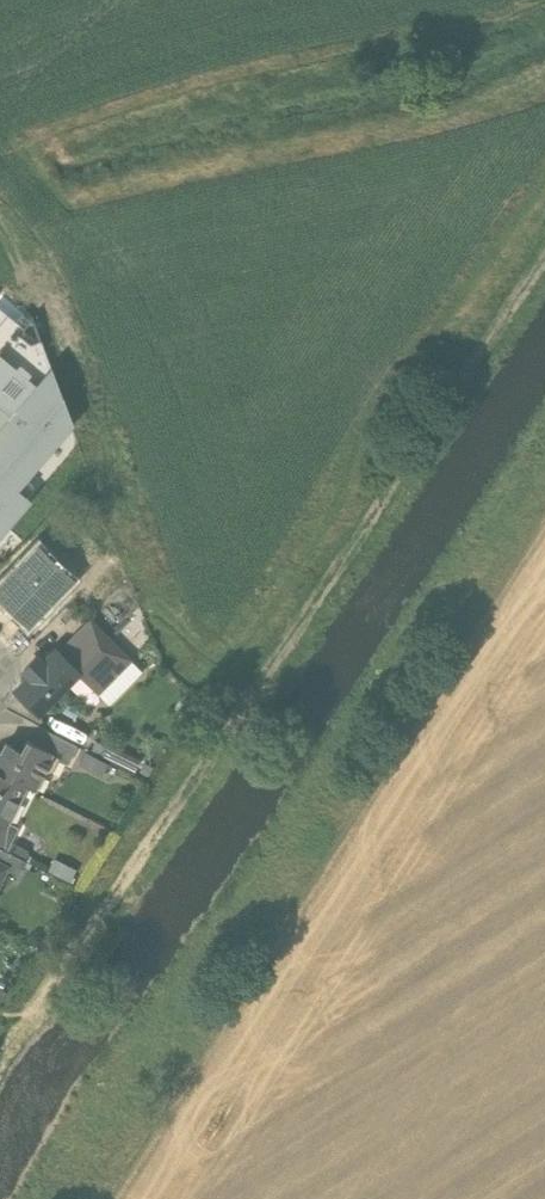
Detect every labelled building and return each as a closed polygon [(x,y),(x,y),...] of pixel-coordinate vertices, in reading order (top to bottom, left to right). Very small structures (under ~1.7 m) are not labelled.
[(0,310),(0,409),(9,418),(50,370),(31,319),(23,329),(0,310)] [(0,428),(0,507),(22,481),(70,424),(50,370),(9,418),(0,428)] [(0,507),(0,528),(2,530),(27,501),(22,497),(30,487),(22,481),(0,507)] [(0,586),(0,599),(25,624),(68,580),(36,549),(0,586)] [(55,654),(76,674),(95,693),(128,660),(91,623),(65,649),(62,647),(55,654)] [(30,678),(16,692),(38,713),(76,674),(55,654),(55,653),(42,667),(35,660),(24,672),(30,678)] [(76,747),(43,731),(36,745),(69,762),(76,747)] [(22,753),(6,744),(1,753),(0,753),(0,773),(24,785),(35,790),(41,778),(50,775),(59,758),(27,742),(22,753)] [(4,825),(5,822),(24,785),(0,773),(0,823),(4,825)] [(0,823),(0,849),(5,851),(17,828),(5,822),(4,825),(0,823)]
